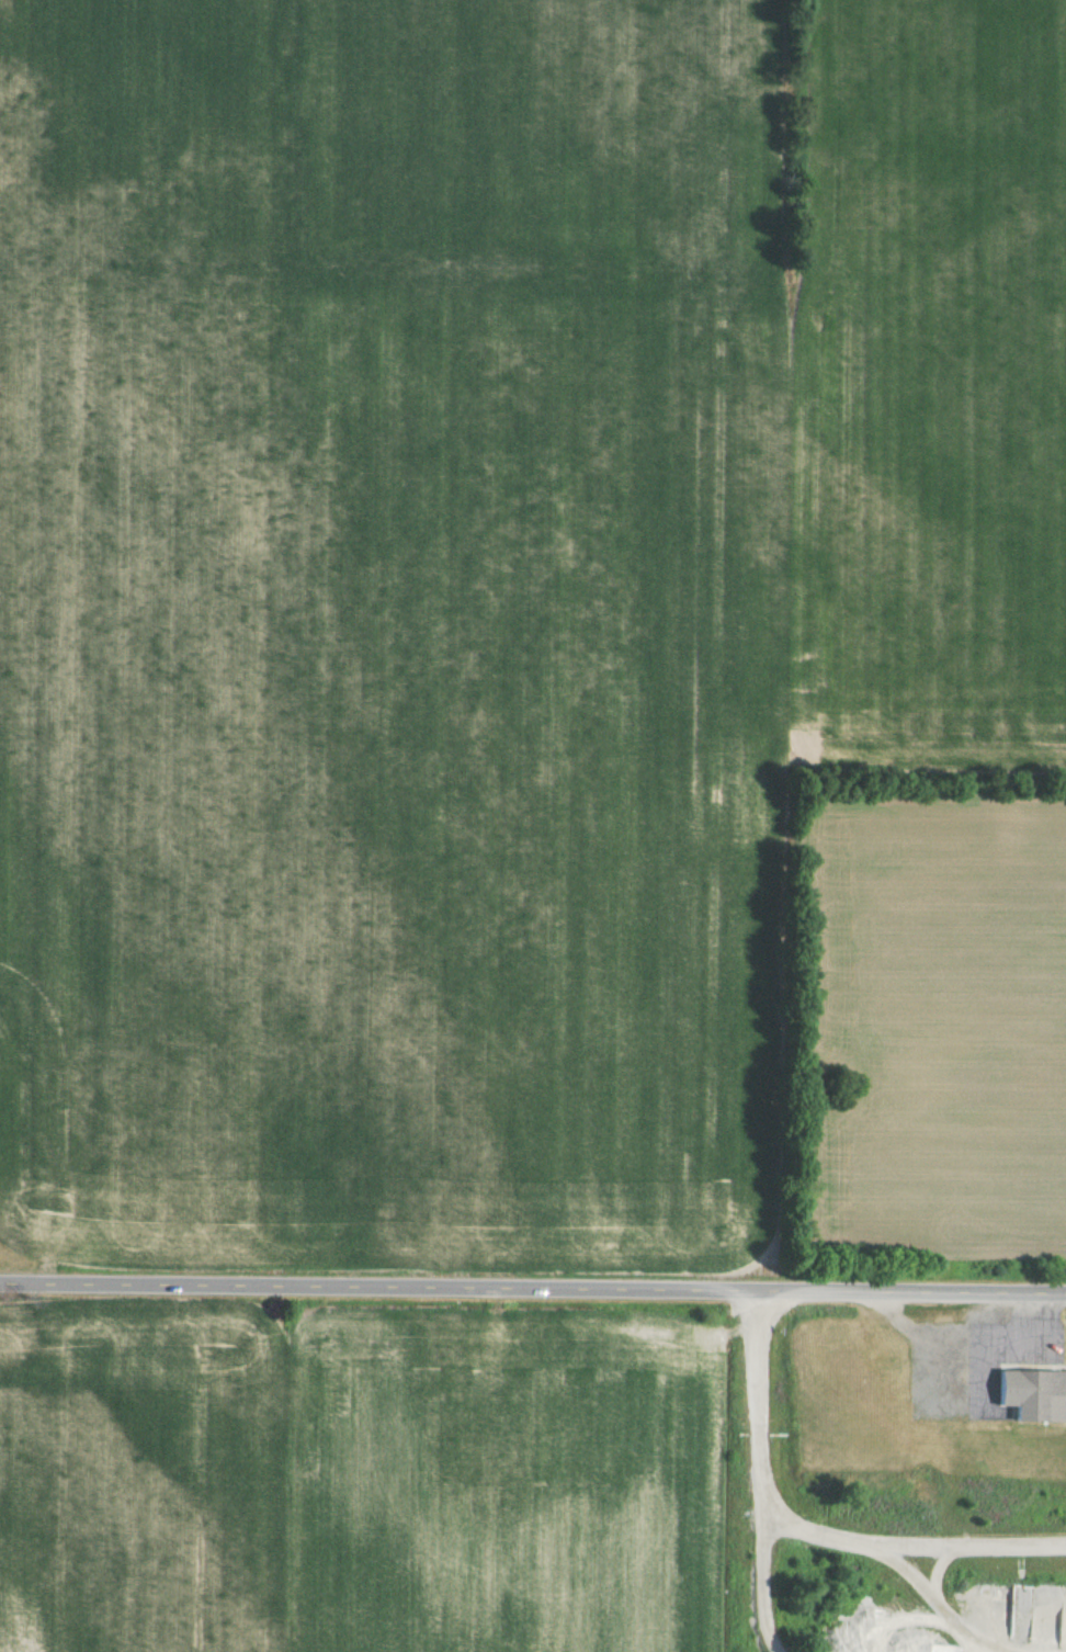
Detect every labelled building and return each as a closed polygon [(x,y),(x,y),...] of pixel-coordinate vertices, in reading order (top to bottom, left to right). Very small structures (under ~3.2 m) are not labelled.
[(997,1410),(1014,1410),(1014,1426),(1062,1426),(1062,1375),(997,1375),(997,1410)]
